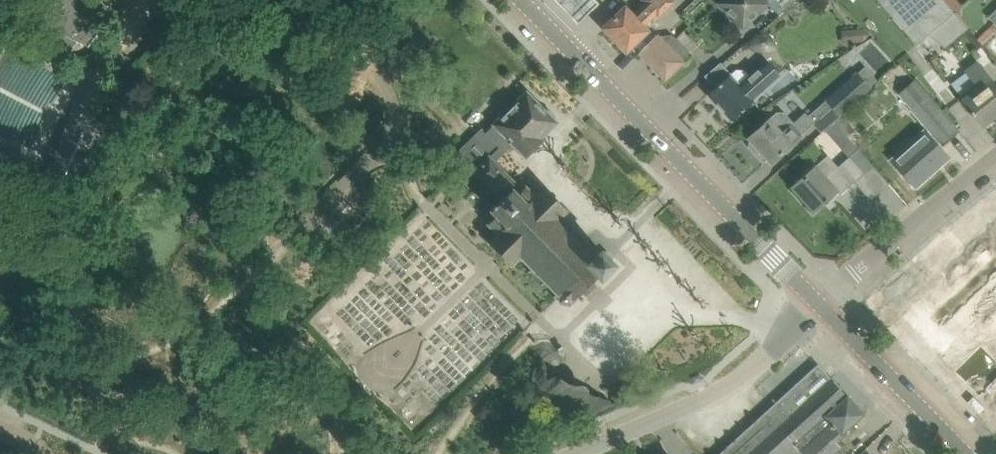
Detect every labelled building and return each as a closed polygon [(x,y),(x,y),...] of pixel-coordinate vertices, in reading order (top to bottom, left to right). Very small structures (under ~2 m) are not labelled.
[(36,21),(52,29),(78,41),(89,46),(101,30),(106,33),(114,21),(85,0),(46,0),(39,9),(43,12),(36,21)] [(581,24),(598,7),(591,0),(557,0),(581,24)] [(603,28),(627,52),(641,38),(649,31),(644,26),(657,14),(659,16),(674,2),(672,0),(644,0),(645,1),(646,2),(633,14),(626,6),(621,11),(618,14),(614,18),(603,28)] [(719,3),(743,28),(772,0),(722,0),(719,3)] [(917,43),(926,35),(944,47),(968,27),(944,0),(879,0),(917,43)] [(666,80),(680,66),(684,62),(682,60),(689,53),(671,35),(660,37),(658,35),(639,53),(666,80)] [(732,120),(747,107),(782,76),(767,60),(750,75),(745,70),(736,69),(731,74),(723,81),(708,94),(732,120)] [(959,94),(963,100),(971,109),(983,125),(986,123),(989,123),(994,119),(994,116),(995,115),(995,86),(978,63),(968,71),(965,73),(973,83),(959,94)] [(858,71),(827,100),(840,115),(871,86),(878,80),(864,65),(858,71)] [(960,131),(914,79),(898,93),(944,145),(960,131)] [(459,152),(504,197),(517,184),(495,162),(514,143),(527,156),(544,139),(541,136),(556,121),(527,92),(515,104),(509,98),(499,107),(505,113),(488,131),(484,127),(459,152)] [(757,130),(748,138),(749,139),(749,146),(754,153),(761,152),(771,162),(785,149),(803,133),(813,123),(815,122),(809,116),(806,112),(794,123),(785,113),(777,112),(772,117),(765,123),(763,125),(757,130)] [(892,160),(902,172),(915,186),(949,157),(925,131),(892,160)] [(807,173),(793,186),(814,210),(826,200),(832,194),(836,198),(855,181),(865,172),(851,156),(839,166),(834,170),(824,158),(819,163),(815,166),(807,173)] [(562,301),(570,303),(600,274),(601,275),(613,263),(600,251),(595,256),(584,245),(587,242),(573,227),(569,231),(558,219),(567,209),(545,186),(535,196),(525,186),(522,190),(517,184),(504,197),(493,208),(499,214),(491,222),(500,232),(490,242),(512,264),(522,255),(534,266),(532,268),(546,282),(548,280),(560,293),(562,301)] [(929,288),(968,329),(995,358),(995,226),(991,231),(992,232),(964,258),(962,256),(929,288)] [(929,288),(901,316),(939,356),(968,329),(929,288)] [(939,356),(979,397),(981,395),(983,393),(989,387),(994,383),(995,380),(995,358),(968,329),(939,356)] [(847,395),(831,377),(817,365),(777,403),(721,453),(783,453),(847,395)] [(783,453),(847,453),(834,440),(864,413),(847,395),(783,453)]
